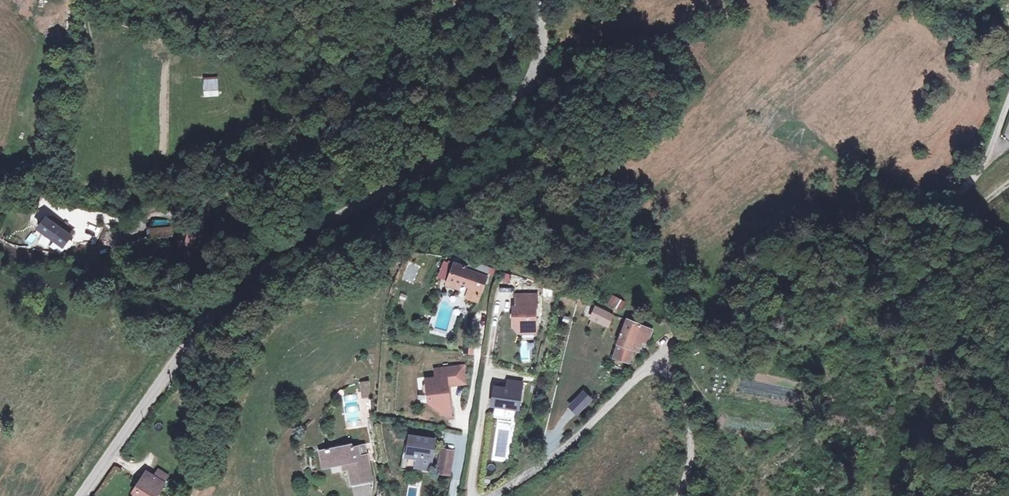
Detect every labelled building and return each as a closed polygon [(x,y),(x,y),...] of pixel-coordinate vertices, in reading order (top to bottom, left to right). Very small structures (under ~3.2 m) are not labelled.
[(1003,48),(999,61),(1000,62),(998,69),(1008,72),(1008,50),(1003,48)] [(202,78),(203,86),(215,85),(215,77),(202,78)] [(215,85),(203,86),(204,95),(216,94),(215,85)] [(38,221),(35,224),(53,238),(68,249),(72,244),(67,239),(70,236),(45,217),(41,223),(38,221)] [(35,224),(31,231),(48,244),(53,238),(35,224)] [(190,230),(185,242),(196,245),(200,233),(190,230)] [(413,285),(421,267),(408,261),(400,280),(413,285)] [(488,274),(456,262),(451,277),(462,281),(463,278),(473,283),(483,287),(488,274)] [(511,276),(502,275),(501,282),(509,284),(511,276)] [(460,287),(462,281),(451,277),(449,283),(460,287)] [(473,283),(469,297),(478,301),(483,287),(473,283)] [(615,294),(611,302),(623,306),(627,299),(615,294)] [(523,333),(527,329),(538,329),(538,307),(539,307),(539,295),(519,295),(519,311),(516,311),(516,326),(523,333)] [(610,325),(616,315),(598,306),(593,316),(610,325)] [(655,330),(630,320),(616,355),(629,360),(634,347),(640,349),(643,341),(649,344),(655,330)] [(469,352),(477,353),(479,339),(471,338),(469,352)] [(459,365),(438,368),(439,376),(429,378),(430,379),(425,385),(426,391),(432,396),(432,401),(441,408),(453,406),(450,383),(461,381),(459,365)] [(466,365),(459,365),(461,381),(461,383),(468,382),(466,365)] [(375,380),(368,381),(369,395),(377,394),(375,380)] [(496,405),(520,409),(524,382),(511,380),(509,389),(499,387),(496,405)] [(453,406),(441,408),(451,416),(454,415),(453,406)] [(436,439),(412,435),(409,455),(419,457),(417,466),(432,468),(436,439)] [(356,442),(331,446),(333,463),(352,460),(356,481),(376,477),(369,444),(356,445),(356,442)] [(328,464),(333,463),(331,446),(325,448),(328,464)] [(455,450),(443,448),(440,471),(451,473),(455,450)] [(131,495),(155,495),(166,480),(164,479),(156,473),(148,467),(141,477),(143,479),(131,495)] [(160,467),(156,473),(164,479),(168,473),(160,467)]
